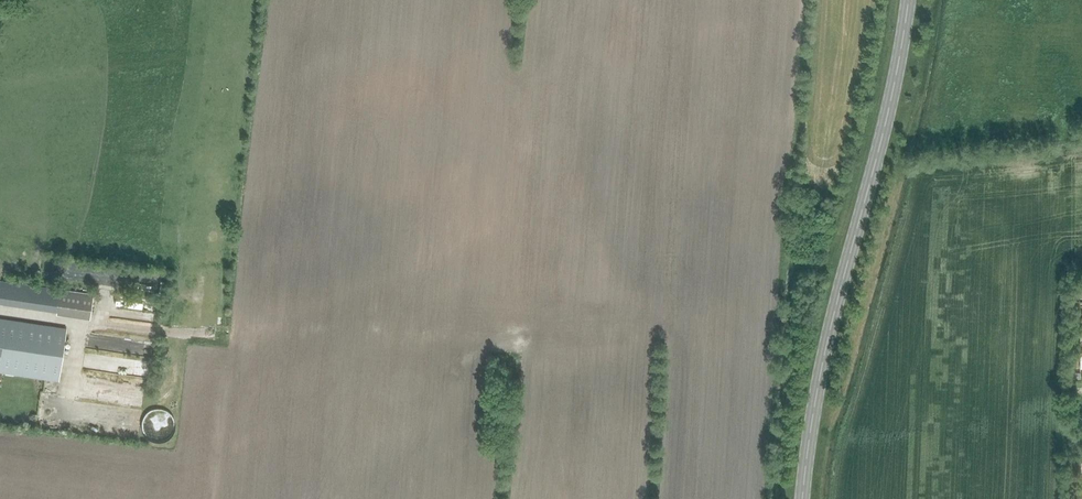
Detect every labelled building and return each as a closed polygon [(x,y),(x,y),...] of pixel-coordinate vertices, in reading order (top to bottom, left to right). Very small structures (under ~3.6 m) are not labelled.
[(55,312),(91,317),(94,295),(58,290),(0,281),(0,304),(55,312)] [(0,381),(2,373),(58,381),(66,329),(0,319),(0,381)] [(141,428),(141,430),(142,432),(143,434),(143,435),(144,436),(146,438),(149,440),(150,441),(151,442),(154,442),(156,443),(158,443),(160,443),(163,442),(166,441),(168,440),(170,438),(172,436),(173,435),(174,432),(174,430),(175,429),(175,426),(175,423),(175,422),(174,420),(173,419),(173,418),(172,416),(170,413),(168,412),(166,411),(164,410),(163,410),(162,409),(160,409),(158,409),(156,409),(154,409),(152,410),(150,411),(149,412),(148,412),(146,414),(145,415),(144,417),(143,419),(142,420),(142,421),(141,423),(141,425),(141,427),(141,428)]
